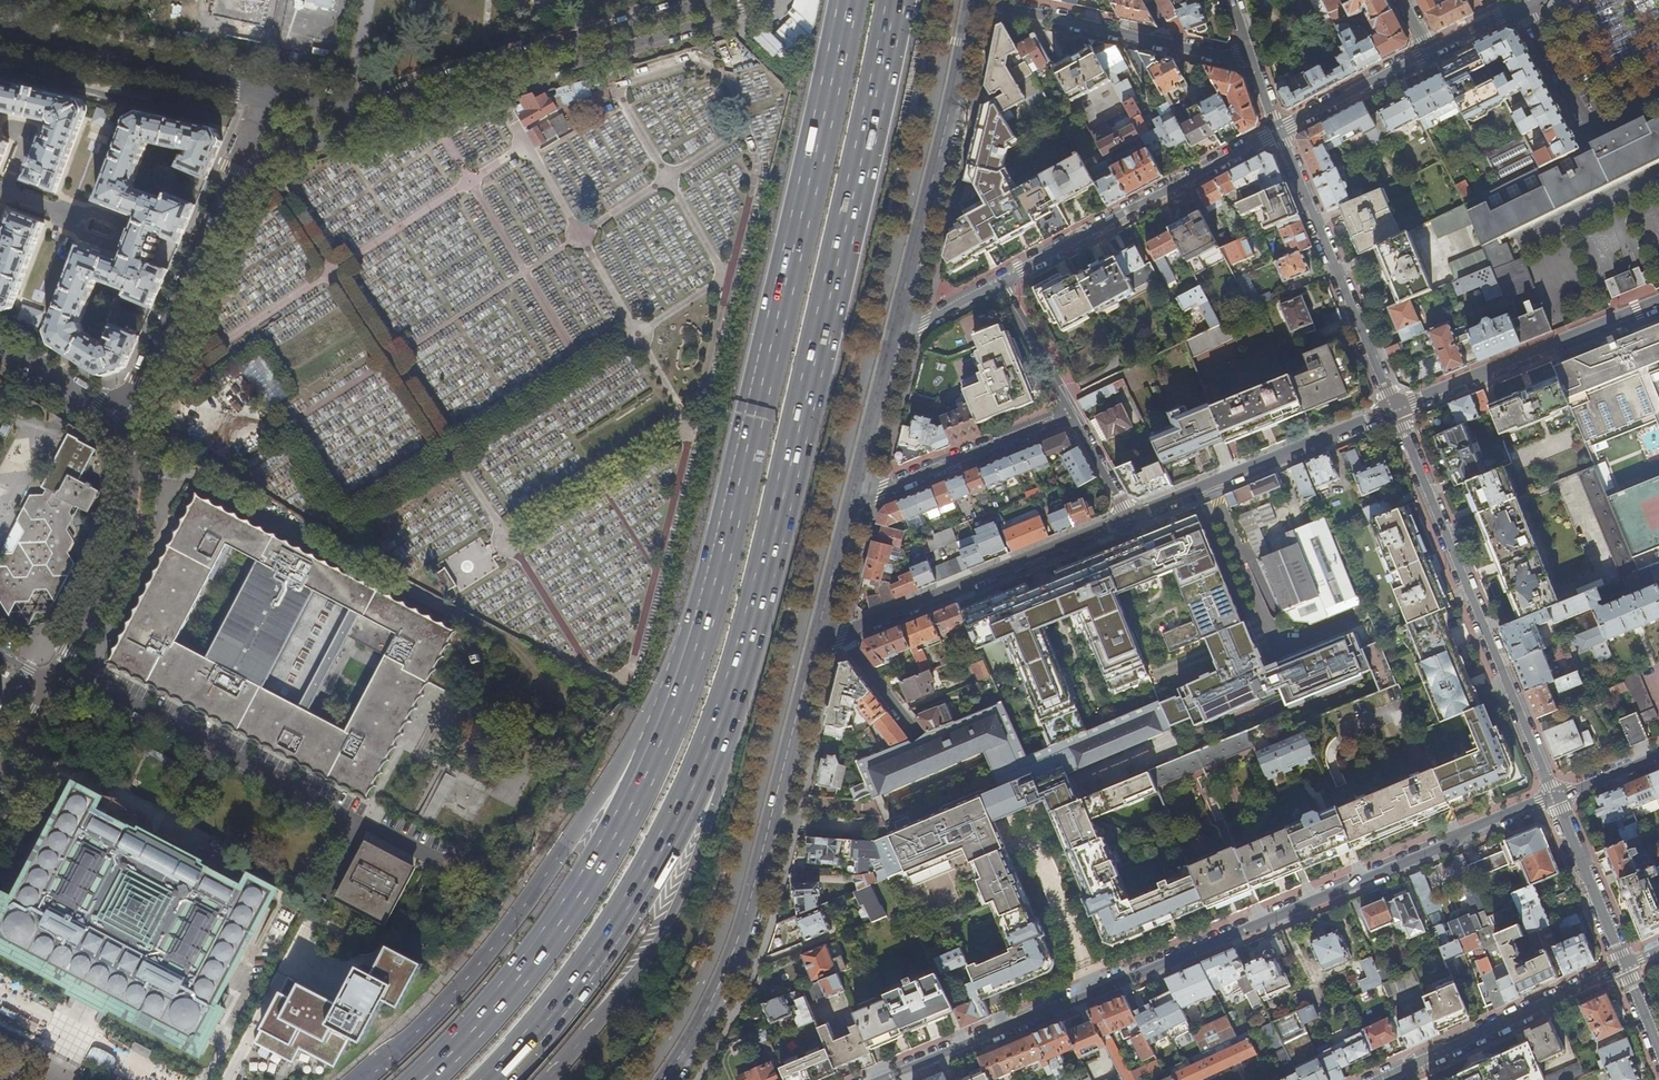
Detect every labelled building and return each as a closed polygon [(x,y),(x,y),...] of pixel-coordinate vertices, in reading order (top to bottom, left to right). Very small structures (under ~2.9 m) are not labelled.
[(265,26),(270,0),(218,0),(215,16),(265,26)] [(750,39),(771,58),(784,61),(812,30),(818,0),(794,0),(791,12),(770,35),(761,27),(750,39)] [(1158,27),(1142,0),(1111,0),(1122,19),(1136,22),(1158,27)] [(1171,2),(1170,0),(1156,0),(1172,31),(1178,32),(1188,34),(1186,30),(1174,8),(1171,2)] [(1174,8),(1186,30),(1195,27),(1197,32),(1200,33),(1206,31),(1208,28),(1206,23),(1207,23),(1199,0),(1197,0),(1174,8)] [(1324,20),(1331,17),(1329,14),(1322,0),(1314,0),(1324,20)] [(1329,14),(1344,6),(1341,0),(1322,0),(1329,14)] [(1344,6),(1329,14),(1331,17),(1332,20),(1347,13),(1350,18),(1362,12),(1363,10),(1365,9),(1367,10),(1368,11),(1367,15),(1371,23),(1393,11),(1388,0),(1357,0),(1352,2),(1344,6)] [(1436,7),(1435,4),(1444,0),(1419,0),(1434,28),(1439,31),(1456,22),(1475,13),(1473,10),(1483,5),(1480,0),(1451,0),(1436,7)] [(1561,0),(1559,0),(1553,4),(1552,7),(1555,11),(1564,6),(1561,0)] [(1379,35),(1372,39),(1382,59),(1394,53),(1407,47),(1409,42),(1393,11),(1371,23),(1375,31),(1376,30),(1379,35)] [(1341,23),(1335,26),(1345,45),(1359,71),(1370,65),(1382,59),(1372,39),(1357,46),(1356,45),(1357,40),(1349,24),(1341,23)] [(1027,101),(1026,99),(1017,84),(1032,75),(1025,62),(1012,70),(1010,71),(1007,66),(1009,57),(1013,55),(1019,51),(1016,46),(1004,25),(999,27),(993,57),(989,77),(987,87),(992,96),(1004,89),(1007,94),(995,101),(1003,114),(1003,115),(1027,101)] [(1549,148),(1535,155),(1542,168),(1575,152),(1581,149),(1574,135),(1556,103),(1538,68),(1519,34),(1506,30),(1491,38),(1476,45),(1477,47),(1487,66),(1500,59),(1500,58),(1502,57),(1503,57),(1505,57),(1508,62),(1504,64),(1506,66),(1509,64),(1518,81),(1513,84),(1508,74),(1495,81),(1506,101),(1523,92),(1526,97),(1523,98),(1524,101),(1527,99),(1536,116),(1532,118),(1527,109),(1514,115),(1525,136),(1542,127),(1545,132),(1542,133),(1544,138),(1547,137),(1553,146),(1555,147),(1555,150),(1551,152),(1549,148)] [(1021,44),(1016,46),(1019,51),(1023,59),(1030,55),(1038,69),(1049,63),(1031,38),(1024,42),(1022,40),(1019,41),(1021,44)] [(1320,92),(1359,71),(1345,45),(1340,48),(1343,55),(1337,58),(1341,66),(1326,74),(1323,67),(1320,67),(1307,74),(1306,75),(1304,72),(1287,81),(1286,79),(1275,84),(1282,107),(1288,109),(1320,92)] [(1105,71),(1097,56),(1092,46),(1072,57),(1054,66),(1054,67),(1060,77),(1091,131),(1128,112),(1105,71)] [(1097,56),(1105,71),(1124,61),(1116,46),(1107,51),(1097,56)] [(1485,111),(1506,101),(1495,81),(1487,66),(1477,47),(1459,56),(1458,60),(1453,63),(1452,67),(1442,72),(1443,74),(1458,101),(1468,122),(1486,113),(1485,111)] [(1140,79),(1151,73),(1139,51),(1131,49),(1123,48),(1140,79)] [(1025,62),(1023,59),(1019,51),(1013,55),(1011,66),(1012,70),(1025,62)] [(1151,73),(1171,110),(1175,117),(1178,115),(1166,94),(1177,88),(1175,83),(1184,78),(1173,59),(1168,58),(1166,63),(1163,66),(1160,65),(1157,64),(1155,61),(1156,55),(1139,51),(1151,73)] [(1128,112),(1131,117),(1142,137),(1150,133),(1141,117),(1142,116),(1137,105),(1133,99),(1131,96),(1135,94),(1127,80),(1121,83),(1117,76),(1129,69),(1124,61),(1105,71),(1128,112)] [(1256,127),(1258,121),(1258,120),(1251,100),(1251,99),(1244,80),(1237,73),(1223,70),(1205,66),(1210,75),(1220,93),(1228,94),(1232,107),(1228,109),(1235,122),(1242,134),(1256,127)] [(1054,81),(1060,77),(1054,67),(1048,70),(1054,81)] [(1437,113),(1458,101),(1443,74),(1424,84),(1408,93),(1409,97),(1421,119),(1422,121),(1429,117),(1432,121),(1439,117),(1437,113)] [(1041,91),(1040,88),(1035,80),(1032,75),(1017,84),(1026,99),(1041,91)] [(1229,125),(1235,122),(1228,109),(1220,93),(1210,75),(1199,80),(1188,86),(1214,133),(1220,130),(1221,132),(1226,129),(1230,127),(1229,125)] [(1042,76),(1035,80),(1040,88),(1046,84),(1042,76)] [(1406,91),(1410,89),(1405,80),(1402,82),(1406,91)] [(55,192),(86,112),(79,100),(0,82),(0,111),(1,110),(3,113),(47,123),(51,121),(54,125),(50,127),(46,137),(42,136),(39,142),(32,160),(33,161),(31,166),(30,166),(24,181),(55,192)] [(1218,141),(1214,133),(1188,86),(1184,88),(1194,106),(1187,110),(1194,124),(1191,126),(1190,123),(1181,128),(1188,139),(1192,147),(1203,141),(1208,138),(1210,141),(1214,143),(1218,141)] [(996,117),(1003,114),(995,101),(992,96),(987,87),(985,98),(996,117)] [(992,96),(995,101),(1007,94),(1004,89),(992,96)] [(552,112),(558,109),(554,101),(552,98),(550,99),(547,94),(538,98),(536,95),(520,100),(522,104),(517,107),(527,126),(552,112)] [(1391,135),(1421,119),(1409,97),(1388,108),(1380,113),(1391,135)] [(1253,99),(1251,100),(1258,120),(1260,119),(1253,99)] [(1151,117),(1153,121),(1160,116),(1155,106),(1150,109),(1153,114),(1151,117)] [(1182,142),(1188,139),(1181,128),(1175,117),(1171,110),(1160,116),(1171,136),(1176,146),(1182,142)] [(1374,146),(1385,140),(1371,112),(1360,118),(1374,146)] [(78,363),(100,376),(126,368),(140,336),(113,325),(106,341),(108,347),(103,349),(101,343),(83,332),(84,331),(81,324),(80,324),(96,282),(100,281),(129,292),(127,298),(152,308),(168,270),(150,262),(149,264),(148,262),(150,257),(153,259),(154,255),(151,254),(153,250),(156,251),(157,248),(154,246),(156,242),(159,243),(160,239),(157,238),(159,233),(161,233),(160,235),(179,244),(196,205),(169,194),(166,200),(135,188),(133,185),(149,143),(189,152),(186,157),(183,156),(178,167),(207,180),(223,142),(217,130),(193,125),(160,117),(139,113),(127,119),(96,202),(114,209),(137,218),(135,225),(124,252),(121,261),(99,252),(79,245),(47,332),(51,345),(74,360),(76,361),(78,363)] [(564,114),(551,121),(540,128),(540,127),(529,134),(536,147),(548,140),(548,141),(558,134),(559,135),(572,128),(564,114)] [(1158,143),(1171,136),(1160,116),(1153,121),(1157,128),(1150,133),(1142,137),(1150,153),(1158,149),(1160,148),(1158,143)] [(1544,309),(1521,318),(1512,297),(1535,288),(1522,258),(1514,262),(1506,243),(1498,247),(1497,243),(1658,164),(1658,119),(1649,124),(1646,116),(1590,143),(1594,151),(1578,158),(1575,152),(1542,168),(1503,187),(1472,202),(1467,205),(1474,224),(1485,250),(1491,266),(1511,317),(1522,344),(1553,332),(1544,309)] [(1163,177),(1150,153),(1142,137),(1131,117),(1116,125),(1117,127),(1114,128),(1117,134),(1114,136),(1108,125),(1091,133),(1105,157),(1117,150),(1137,140),(1138,148),(1136,148),(1129,151),(1128,155),(1130,159),(1112,170),(1115,174),(1127,196),(1146,186),(1163,177)] [(1304,155),(1325,144),(1322,138),(1325,136),(1319,125),(1301,135),(1298,141),(1304,155)] [(1110,166),(1108,163),(1105,157),(1091,133),(1087,135),(1106,168),(1110,166)] [(1342,136),(1325,144),(1329,151),(1345,142),(1342,136)] [(1486,155),(1503,187),(1542,168),(1535,155),(1525,136),(1486,155)] [(9,144),(0,141),(0,167),(9,144)] [(1329,151),(1325,144),(1304,155),(1311,171),(1315,181),(1338,168),(1329,151)] [(1186,164),(1176,146),(1171,149),(1180,168),(1186,164)] [(1119,155),(1117,150),(1105,157),(1108,163),(1116,159),(1115,157),(1119,155)] [(1261,186),(1264,194),(1287,184),(1282,173),(1275,156),(1268,153),(1250,162),(1231,173),(1239,189),(1241,193),(1256,185),(1261,186)] [(1027,155),(1012,164),(1022,182),(1031,177),(1037,173),(1027,155)] [(1080,157),(1061,167),(1076,194),(1086,189),(1087,190),(1096,185),(1091,177),(1080,157)] [(1098,173),(1091,177),(1096,185),(1108,207),(1119,201),(1127,196),(1115,174),(1108,178),(1100,166),(1096,168),(1098,173)] [(1342,166),(1338,168),(1344,182),(1347,183),(1348,185),(1350,184),(1342,166)] [(1061,167),(1041,178),(1042,181),(1048,191),(1057,206),(1066,201),(1065,200),(1076,194),(1061,167)] [(1344,182),(1338,168),(1315,181),(1323,200),(1328,212),(1341,206),(1352,201),(1348,193),(1347,190),(1348,186),(1348,185),(1347,183),(1344,182)] [(1225,197),(1239,189),(1231,173),(1222,178),(1216,181),(1225,197)] [(1027,190),(1035,185),(1031,177),(1022,182),(1027,190)] [(1042,195),(1048,191),(1042,181),(1035,185),(1042,195)] [(1231,208),(1225,197),(1216,181),(1204,187),(1191,194),(1200,212),(1213,205),(1217,203),(1224,216),(1233,212),(1231,208)] [(1457,186),(1467,205),(1472,202),(1469,196),(1473,195),(1466,181),(1457,186)] [(1266,229),(1278,224),(1299,215),(1294,201),(1287,184),(1264,194),(1238,205),(1244,217),(1252,213),(1266,207),(1273,221),(1264,225),(1266,229)] [(1362,187),(1353,191),(1356,200),(1366,196),(1362,187)] [(1382,189),(1366,196),(1356,200),(1352,201),(1341,206),(1341,208),(1354,203),(1356,209),(1348,213),(1350,218),(1345,220),(1352,235),(1355,241),(1359,239),(1365,252),(1361,254),(1362,255),(1377,248),(1402,236),(1401,234),(1398,235),(1393,223),(1396,222),(1389,203),(1385,205),(1380,192),(1383,191),(1382,189)] [(1352,201),(1356,200),(1353,191),(1348,193),(1352,201)] [(981,198),(987,209),(989,212),(997,208),(989,194),(981,198)] [(1020,227),(1035,220),(1021,195),(997,208),(989,212),(1005,240),(1012,236),(1010,233),(1020,227)] [(1036,197),(1032,199),(1050,230),(1056,227),(1061,224),(1049,202),(1046,203),(1042,197),(1038,200),(1036,197)] [(1234,244),(1213,205),(1200,212),(1201,212),(1219,246),(1220,249),(1226,247),(1234,244)] [(1258,229),(1252,213),(1244,217),(1238,205),(1231,208),(1233,212),(1246,238),(1247,238),(1260,232),(1258,229)] [(1439,238),(1474,224),(1467,205),(1434,220),(1432,221),(1439,238)] [(1015,257),(1005,240),(989,212),(987,209),(978,214),(994,246),(987,250),(997,267),(1004,263),(1015,257)] [(12,308),(44,224),(13,212),(4,237),(10,240),(8,244),(6,243),(4,249),(0,260),(0,312),(12,308)] [(1219,246),(1201,212),(1185,220),(1170,228),(1172,232),(1181,249),(1195,275),(1206,269),(1198,253),(1214,244),(1216,248),(1219,246)] [(1429,223),(1432,221),(1434,220),(1431,214),(1426,216),(1429,223)] [(1278,224),(1291,256),(1303,251),(1313,247),(1307,233),(1299,215),(1278,224)] [(978,248),(984,244),(968,216),(960,221),(961,223),(957,226),(959,230),(951,235),(946,257),(954,273),(955,272),(954,270),(961,266),(974,258),(975,261),(976,260),(975,258),(981,254),(981,252),(978,248)] [(1164,257),(1181,249),(1172,232),(1158,239),(1147,245),(1163,276),(1172,272),(1164,257)] [(1410,232),(1402,236),(1377,248),(1380,257),(1383,256),(1394,282),(1398,293),(1429,280),(1410,232)] [(1246,238),(1234,244),(1226,247),(1234,265),(1255,256),(1247,238),(1246,238)] [(1454,281),(1491,266),(1485,250),(1449,265),(1455,278),(1453,279),(1454,281)] [(1309,268),(1303,251),(1291,256),(1277,262),(1284,282),(1311,271),(1309,268)] [(1130,258),(1119,263),(1126,276),(1147,266),(1147,264),(1140,252),(1130,258)] [(1151,262),(1147,264),(1147,266),(1126,276),(1119,263),(1116,257),(1097,267),(1080,276),(1097,310),(1118,299),(1120,302),(1136,294),(1134,290),(1158,278),(1151,262)] [(1275,272),(1272,264),(1261,269),(1264,276),(1275,272)] [(1639,268),(1631,271),(1637,288),(1646,285),(1639,268)] [(1631,271),(1614,278),(1621,295),(1637,288),(1631,271)] [(1236,277),(1243,294),(1253,290),(1246,273),(1236,277)] [(1089,315),(1097,310),(1080,276),(1079,275),(1066,282),(1062,274),(1048,281),(1036,288),(1039,294),(1048,312),(1050,312),(1056,324),(1060,322),(1065,332),(1091,319),(1089,315)] [(1613,298),(1621,295),(1614,278),(1606,282),(1613,298)] [(1433,290),(1429,280),(1398,293),(1396,294),(1399,304),(1411,299),(1433,290)] [(1314,324),(1307,308),(1303,296),(1281,306),(1292,333),(1314,324)] [(1200,306),(1212,328),(1220,325),(1207,298),(1203,300),(1204,303),(1200,306)] [(1099,313),(1120,302),(1118,299),(1097,310),(1099,313)] [(1420,322),(1411,299),(1399,304),(1390,308),(1399,330),(1404,342),(1424,333),(1420,324),(1420,322)] [(1326,326),(1343,319),(1339,310),(1323,317),(1326,326)] [(1508,350),(1522,344),(1511,317),(1493,324),(1491,322),(1489,321),(1487,322),(1486,324),(1487,326),(1470,333),(1472,338),(1477,352),(1481,361),(1486,359),(1508,350)] [(1190,339),(1186,341),(1192,357),(1234,337),(1227,322),(1220,325),(1212,328),(1199,335),(1190,339)] [(1450,322),(1428,332),(1437,353),(1459,344),(1450,322)] [(1316,331),(1314,324),(1292,333),(1290,334),(1292,340),(1316,331)] [(1608,346),(1554,368),(1558,378),(1579,429),(1585,442),(1658,412),(1658,325),(1608,346)] [(1033,393),(1030,395),(1026,384),(1022,374),(1018,365),(1022,363),(1021,362),(1018,363),(1010,343),(1014,341),(1012,337),(1010,332),(1004,335),(1001,328),(1003,327),(1002,326),(975,336),(982,354),(979,355),(979,356),(982,355),(986,365),(980,367),(982,373),(978,374),(983,386),(965,392),(966,393),(969,402),(977,421),(992,415),(1015,406),(1017,410),(1027,406),(1034,403),(1031,396),(1034,394),(1033,393)] [(1187,333),(1190,339),(1199,335),(1196,329),(1187,333)] [(1463,336),(1465,341),(1472,338),(1470,333),(1463,336)] [(1469,356),(1477,352),(1472,338),(1465,341),(1463,342),(1469,356)] [(1388,357),(1402,352),(1399,343),(1385,349),(1388,357)] [(1468,366),(1459,344),(1437,353),(1446,375),(1468,366)] [(1337,348),(1337,347),(1308,359),(1313,371),(1292,379),(1305,412),(1335,400),(1355,392),(1342,359),(1340,355),(1335,357),(1332,350),(1337,348)] [(240,365),(264,408),(286,396),(262,353),(240,365)] [(976,368),(980,367),(986,365),(982,355),(979,356),(979,355),(972,357),(976,368)] [(1026,372),(1022,374),(1026,384),(1030,395),(1033,393),(1034,394),(1036,393),(1026,372)] [(961,381),(965,392),(983,386),(978,374),(961,381)] [(1294,417),(1305,412),(1292,379),(1291,375),(1212,407),(1224,440),(1226,444),(1237,440),(1237,437),(1248,433),(1285,417),(1293,414),(1294,417)] [(1526,391),(1490,405),(1493,412),(1513,464),(1516,472),(1572,449),(1566,435),(1579,429),(1558,378),(1526,391)] [(1123,379),(1113,384),(1116,389),(1126,385),(1123,379)] [(1081,408),(1084,412),(1100,404),(1099,402),(1118,393),(1116,389),(1113,384),(1078,402),(1081,408)] [(1484,390),(1475,393),(1484,416),(1493,412),(1490,405),(1484,390)] [(957,400),(959,406),(969,402),(966,393),(957,400)] [(1449,404),(1458,426),(1467,423),(1481,417),(1472,395),(1459,400),(1449,404)] [(981,432),(977,421),(969,402),(959,406),(961,411),(947,417),(944,410),(940,413),(945,425),(952,444),(967,438),(981,432)] [(1109,439),(1133,427),(1122,405),(1097,417),(1097,418),(1108,439),(1109,439)] [(1190,454),(1224,440),(1212,407),(1211,405),(1190,414),(1189,411),(1183,413),(1181,408),(1170,413),(1176,430),(1151,440),(1157,453),(1159,457),(1162,462),(1165,470),(1184,462),(1192,459),(1190,454)] [(940,449),(952,444),(945,425),(941,427),(933,426),(934,418),(932,418),(933,412),(923,409),(921,415),(917,414),(914,427),(903,425),(898,442),(894,459),(901,464),(920,456),(921,449),(923,449),(924,446),(928,446),(932,445),(935,451),(940,449)] [(940,413),(933,412),(932,418),(934,418),(933,426),(941,427),(945,425),(940,413)] [(1101,443),(1108,439),(1097,418),(1089,422),(1101,443)] [(1453,454),(1455,458),(1480,447),(1478,443),(1475,444),(1467,423),(1458,426),(1438,434),(1443,448),(1447,457),(1453,454)] [(306,427),(333,483),(363,468),(371,456),(373,460),(378,452),(371,447),(369,442),(374,440),(376,444),(382,435),(385,441),(390,434),(386,426),(381,429),(373,424),(368,432),(361,427),(347,434),(351,436),(348,437),(342,446),(331,439),(326,448),(323,444),(316,439),(321,436),(306,427)] [(1053,439),(1041,444),(1046,456),(1059,451),(1062,457),(1073,451),(1066,434),(1053,439)] [(9,613),(16,600),(29,600),(36,588),(49,588),(56,599),(76,564),(69,552),(75,541),(68,529),(73,518),(66,507),(69,502),(89,512),(100,491),(80,480),(96,449),(69,435),(42,487),(48,490),(44,496),(31,495),(19,519),(25,531),(14,554),(0,554),(0,599),(9,613)] [(1032,447),(1025,450),(1033,470),(1049,463),(1046,456),(1041,444),(1032,447)] [(1062,457),(1070,472),(1089,462),(1082,450),(1080,447),(1073,451),(1062,457)] [(1459,486),(1467,483),(1488,474),(1479,453),(1481,452),(1480,447),(1455,458),(1457,462),(1450,465),(1455,478),(1459,486)] [(1352,469),(1359,485),(1390,472),(1387,464),(1386,462),(1376,466),(1374,460),(1363,465),(1356,448),(1340,454),(1347,471),(1352,469)] [(1017,454),(1010,456),(1018,475),(1033,470),(1025,450),(1017,454)] [(1327,484),(1340,479),(1329,452),(1306,462),(1317,488),(1327,484)] [(1140,464),(1159,457),(1157,453),(1139,460),(1140,464)] [(1001,460),(995,463),(1002,482),(1018,475),(1010,456),(1001,460)] [(1384,456),(1374,460),(1376,466),(1386,462),(1384,456)] [(1093,468),(1089,462),(1070,472),(1078,487),(1098,477),(1093,468)] [(1173,486),(1165,470),(1162,462),(1144,469),(1145,472),(1138,475),(1134,462),(1116,470),(1131,495),(1141,499),(1155,494),(1173,486)] [(985,467),(979,469),(987,488),(1002,482),(995,463),(985,467)] [(1305,500),(1316,496),(1302,463),(1291,468),(1305,500)] [(1474,499),(1480,514),(1518,498),(1505,467),(1488,474),(1467,483),(1474,499)] [(1622,578),(1639,571),(1608,497),(1595,467),(1518,498),(1480,514),(1493,547),(1512,593),(1522,618),(1587,592),(1596,589),(1597,588),(1622,578)] [(970,472),(964,475),(971,494),(987,488),(979,469),(970,472)] [(1394,481),(1390,472),(1359,485),(1363,496),(1395,484),(1394,481)] [(1279,477),(1278,473),(1251,484),(1225,495),(1230,508),(1281,487),(1277,478),(1279,477)] [(954,479),(947,482),(955,501),(971,495),(971,494),(964,475),(954,479)] [(1608,497),(1639,571),(1649,567),(1658,563),(1658,476),(1608,497)] [(939,485),(932,488),(939,507),(955,501),(947,482),(939,485)] [(1331,496),(1327,484),(1317,488),(1322,500),(1331,496)] [(923,491),(915,495),(923,514),(939,507),(932,488),(923,491)] [(459,630),(198,493),(109,663),(357,793),(369,800),(459,630)] [(1034,509),(1041,505),(1036,494),(1029,497),(1034,509)] [(905,499),(899,501),(905,518),(906,520),(923,514),(915,495),(905,499)] [(1370,521),(1371,521),(1394,511),(1392,506),(1389,499),(1364,509),(1370,521)] [(1084,500),(1067,507),(1075,526),(1086,522),(1092,519),(1090,516),(1095,514),(1092,508),(1088,510),(1084,500)] [(888,525),(905,518),(899,501),(891,504),(886,506),(881,512),(878,524),(882,525),(887,527),(888,525)] [(957,506),(955,501),(939,507),(942,512),(957,506)] [(1276,521),(1269,503),(1236,517),(1242,525),(1258,558),(1263,555),(1260,547),(1266,544),(1260,528),(1276,521)] [(1063,531),(1075,526),(1067,507),(1049,514),(1056,534),(1063,531)] [(1160,702),(1170,725),(1191,716),(1195,724),(1279,689),(1280,691),(1286,689),(1285,687),(1307,678),(1314,694),(1389,663),(1378,637),(1362,644),(1356,630),(1353,631),(1352,629),(1266,668),(1245,621),(1243,622),(1238,610),(1239,610),(1237,606),(1236,606),(1215,555),(1216,555),(1215,553),(1214,554),(1205,529),(1204,530),(1194,507),(1101,545),(1103,551),(1118,587),(1158,572),(1173,566),(1193,617),(1161,630),(1168,649),(1207,634),(1218,659),(1217,659),(1221,669),(1216,671),(1214,666),(1207,669),(1209,674),(1204,676),(1202,673),(1188,679),(1190,682),(1180,687),(1183,692),(1160,702)] [(1394,511),(1371,521),(1381,547),(1378,549),(1409,625),(1447,609),(1442,596),(1427,562),(1416,534),(1406,511),(1404,507),(1394,511)] [(1021,517),(1024,524),(1039,517),(1036,511),(1021,517)] [(1043,539),(1048,537),(1041,517),(1039,517),(1024,524),(1022,524),(1030,544),(1043,539)] [(1325,518),(1294,531),(1320,597),(1283,611),(1286,613),(1293,620),(1309,622),(1310,625),(1361,605),(1325,518)] [(996,552),(1006,548),(996,523),(978,530),(980,535),(975,538),(977,542),(982,556),(991,552),(992,554),(996,552)] [(1020,548),(1030,544),(1022,524),(1005,531),(1013,551),(1020,548)] [(880,534),(878,542),(893,546),(900,547),(904,531),(887,527),(882,525),(880,534)] [(952,528),(945,531),(951,544),(957,541),(952,528)] [(944,547),(951,544),(945,531),(939,533),(944,547)] [(1284,535),(1282,537),(1287,549),(1259,560),(1282,610),(1283,611),(1320,597),(1294,531),(1284,535)] [(938,549),(944,547),(939,533),(933,536),(938,549)] [(932,552),(938,549),(933,536),(926,538),(932,552)] [(958,542),(960,549),(977,542),(975,538),(974,536),(958,542)] [(451,599),(500,567),(494,558),(498,556),(490,544),(486,546),(481,537),(431,568),(449,598),(451,599)] [(925,554),(932,552),(926,538),(920,541),(925,554)] [(871,550),(869,559),(888,563),(893,546),(878,542),(873,541),(871,550)] [(985,562),(982,556),(977,542),(960,549),(963,555),(969,569),(978,565),(985,562)] [(903,548),(900,547),(893,546),(888,563),(895,565),(908,560),(903,548)] [(1029,581),(963,607),(979,648),(1003,638),(1047,747),(1088,730),(1046,625),(1081,611),(1112,689),(1152,673),(1118,587),(1103,551),(1059,568),(1062,575),(1031,587),(1029,581)] [(956,558),(962,572),(969,569),(963,555),(956,558)] [(955,575),(962,572),(956,558),(950,561),(955,575)] [(868,610),(896,598),(891,586),(889,582),(881,581),(883,571),(892,573),(895,565),(888,563),(869,559),(864,577),(872,580),(871,584),(879,587),(881,595),(871,596),(868,610)] [(927,586),(936,582),(931,568),(927,559),(910,566),(913,572),(919,589),(927,586)] [(949,577),(955,575),(950,561),(943,563),(949,577)] [(943,580),(949,577),(943,563),(937,565),(943,580)] [(1649,567),(1654,578),(1658,576),(1658,563),(1649,567)] [(936,582),(943,580),(937,565),(931,568),(936,582)] [(1642,580),(1639,571),(1622,578),(1626,586),(1642,580)] [(906,595),(919,589),(913,572),(900,577),(902,581),(891,586),(896,598),(906,595)] [(1587,592),(1593,608),(1594,611),(1601,626),(1607,640),(1658,619),(1658,590),(1657,584),(1604,606),(1600,605),(1599,601),(1602,600),(1597,588),(1596,589),(1587,592)] [(1553,624),(1593,608),(1587,592),(1522,618),(1500,628),(1507,646),(1513,661),(1543,649),(1546,648),(1543,639),(1545,638),(1546,636),(1541,625),(1552,620),(1553,624)] [(910,648),(921,674),(929,671),(931,670),(921,649),(917,651),(916,647),(940,637),(935,625),(938,623),(943,634),(964,626),(967,625),(958,603),(942,610),(913,622),(901,626),(910,648)] [(1448,614),(1447,609),(1409,625),(1400,628),(1405,641),(1411,639),(1413,645),(1416,644),(1431,680),(1426,682),(1434,703),(1440,701),(1448,719),(1464,713),(1481,706),(1478,698),(1472,684),(1470,685),(1467,676),(1458,656),(1449,634),(1445,623),(1448,622),(1448,614)] [(1584,623),(1587,631),(1601,626),(1594,611),(1584,615),(1587,622),(1584,623)] [(898,653),(910,648),(901,626),(880,635),(865,641),(863,649),(877,667),(893,661),(892,657),(899,655),(898,653)] [(1609,647),(1607,640),(1601,626),(1587,631),(1577,635),(1582,649),(1600,642),(1603,649),(1609,647)] [(1567,639),(1560,642),(1563,650),(1571,646),(1567,639)] [(1560,642),(1553,645),(1557,652),(1556,655),(1558,660),(1566,656),(1563,650),(1560,642)] [(1556,680),(1543,649),(1513,661),(1520,677),(1526,692),(1556,680)] [(942,666),(955,661),(951,650),(946,651),(948,657),(940,660),(942,666)] [(978,681),(990,676),(983,660),(972,665),(972,666),(970,667),(973,674),(975,673),(978,681)] [(851,663),(843,665),(835,696),(828,725),(843,728),(845,728),(848,727),(855,698),(861,700),(860,706),(861,708),(859,710),(860,712),(862,712),(866,718),(867,717),(873,724),(888,712),(869,687),(851,663)] [(1578,670),(1556,680),(1526,692),(1531,705),(1536,717),(1558,709),(1549,687),(1556,684),(1559,692),(1583,683),(1578,670)] [(908,702),(934,692),(930,683),(933,682),(929,671),(921,674),(900,683),(908,702)] [(1635,708),(1642,725),(1658,718),(1639,671),(1622,678),(1624,682),(1627,690),(1635,708)] [(1612,696),(1627,690),(1624,682),(1609,688),(1612,696)] [(1047,747),(1026,756),(1046,799),(1051,812),(1079,800),(1067,773),(1171,729),(1158,701),(1088,730),(1047,747)] [(867,757),(857,761),(866,782),(871,793),(874,800),(882,796),(881,795),(889,792),(889,793),(983,752),(998,788),(983,795),(913,825),(909,817),(895,823),(898,831),(889,835),(890,836),(905,871),(906,870),(909,878),(949,861),(947,856),(964,849),(964,850),(969,852),(966,853),(987,904),(995,901),(1015,947),(968,966),(975,981),(983,1000),(1009,989),(1048,973),(1047,971),(1051,961),(1053,960),(1043,936),(1045,935),(1038,919),(1033,921),(1026,906),(1029,905),(1010,858),(1006,859),(1002,849),(1006,848),(995,822),(1046,799),(1026,756),(1009,718),(1002,703),(953,723),(927,733),(912,744),(909,740),(893,747),(887,749),(878,753),(867,757)] [(916,718),(927,733),(953,723),(946,704),(917,716),(916,718)] [(1490,729),(1481,706),(1464,713),(1479,751),(1468,755),(1471,761),(1466,764),(1463,758),(1435,770),(1449,802),(1477,790),(1476,788),(1489,783),(1489,785),(1506,778),(1504,775),(1505,774),(1508,767),(1508,766),(1511,765),(1508,750),(1506,746),(1498,726),(1490,729)] [(1648,739),(1642,725),(1635,708),(1625,712),(1627,716),(1620,719),(1631,746),(1648,739)] [(1549,729),(1542,732),(1549,746),(1554,759),(1584,747),(1584,746),(1579,734),(1573,719),(1557,726),(1555,723),(1548,726),(1549,729)] [(881,732),(893,747),(909,740),(899,727),(895,722),(881,732)] [(1256,755),(1266,778),(1276,774),(1274,770),(1281,767),(1283,771),(1292,767),(1290,763),(1297,760),(1299,764),(1308,760),(1306,756),(1315,753),(1302,723),(1298,725),(1301,733),(1299,734),(1298,738),(1297,738),(1291,741),(1290,738),(1283,741),(1281,745),(1275,748),(1273,745),(1264,749),(1265,752),(1256,755)] [(843,739),(845,728),(843,728),(828,725),(825,734),(843,739)] [(857,736),(867,757),(878,753),(876,747),(867,728),(857,736)] [(1223,740),(1196,752),(1202,767),(1253,747),(1246,731),(1223,740)] [(1587,731),(1579,734),(1584,746),(1592,743),(1587,731)] [(885,744),(876,747),(878,753),(887,749),(885,744)] [(1157,787),(1202,767),(1196,752),(1184,757),(1150,771),(1157,787)] [(820,785),(833,788),(834,786),(837,771),(839,764),(840,764),(837,756),(835,756),(835,757),(830,756),(829,760),(824,759),(821,771),(820,775),(822,775),(821,782),(820,785)] [(1435,814),(1451,808),(1449,802),(1435,770),(1435,769),(1422,775),(1421,772),(1412,775),(1413,778),(1368,797),(1367,794),(1358,797),(1359,800),(1338,809),(1351,841),(1354,848),(1372,841),(1435,814)] [(844,773),(837,771),(834,786),(840,788),(844,773)] [(1079,800),(1051,812),(1084,891),(1088,890),(1090,897),(1087,898),(1085,899),(1092,915),(1094,915),(1104,938),(1106,937),(1115,942),(1116,944),(1129,939),(1127,934),(1158,921),(1159,926),(1183,916),(1180,910),(1203,900),(1190,867),(1189,866),(1180,869),(1182,874),(1152,886),(1153,889),(1126,900),(1117,878),(1120,877),(1104,838),(1101,839),(1093,820),(1098,817),(1097,813),(1111,807),(1113,811),(1128,805),(1127,801),(1157,788),(1157,787),(1150,771),(1079,800)] [(1648,775),(1658,799),(1658,798),(1658,771),(1648,775)] [(1353,785),(1357,797),(1387,786),(1383,774),(1353,785)] [(1633,782),(1623,786),(1632,809),(1658,799),(1648,775),(1633,782)] [(855,799),(871,793),(866,782),(851,789),(855,799)] [(202,1054),(225,1010),(216,1005),(278,890),(276,889),(275,890),(254,878),(254,877),(252,876),(246,888),(209,869),(209,868),(201,864),(203,861),(143,830),(141,832),(134,829),(133,829),(96,810),(102,798),(101,797),(100,798),(78,787),(78,786),(77,785),(16,900),(7,896),(0,909),(0,947),(77,988),(75,991),(90,999),(108,1009),(110,1005),(202,1054)] [(1210,785),(1201,789),(1205,799),(1214,795),(1210,785)] [(1613,790),(1610,791),(1620,816),(1625,814),(1633,811),(1632,809),(1623,786),(1613,790)] [(1159,792),(1157,788),(1127,801),(1128,805),(1159,792)] [(1621,819),(1620,816),(1610,791),(1604,794),(1598,796),(1603,807),(1597,810),(1597,811),(1597,813),(1598,815),(1599,815),(1599,816),(1602,815),(1606,825),(1615,821),(1621,819)] [(1345,844),(1351,841),(1338,809),(1337,806),(1321,813),(1320,811),(1317,810),(1304,816),(1303,819),(1303,820),(1287,827),(1287,828),(1301,862),(1307,859),(1311,861),(1316,859),(1334,852),(1335,851),(1331,842),(1338,839),(1341,846),(1345,844)] [(1615,821),(1619,830),(1629,825),(1625,814),(1620,816),(1621,819),(1615,821)] [(1619,830),(1624,841),(1642,834),(1637,822),(1629,825),(1619,830)] [(1302,865),(1301,862),(1287,828),(1236,849),(1252,887),(1276,876),(1302,865)] [(1501,844),(1510,866),(1549,849),(1541,830),(1538,829),(1501,844)] [(1609,884),(1619,880),(1655,865),(1651,855),(1642,834),(1624,841),(1606,849),(1612,864),(1615,872),(1605,876),(1609,884)] [(872,884),(905,871),(890,836),(873,842),(885,868),(874,873),(860,875),(856,875),(859,890),(872,884)] [(841,851),(842,840),(812,837),(811,840),(808,840),(808,848),(811,848),(810,855),(810,862),(835,864),(835,853),(837,853),(837,851),(841,851)] [(1336,856),(1354,848),(1351,841),(1345,844),(1341,846),(1338,839),(1331,842),(1335,851),(1334,852),(1336,856)] [(857,857),(856,875),(860,875),(874,873),(885,868),(873,842),(853,841),(852,857),(857,857)] [(340,898),(386,922),(414,868),(368,844),(340,898)] [(1225,898),(1252,887),(1236,849),(1236,848),(1190,867),(1203,900),(1205,906),(1225,898)] [(1516,866),(1525,888),(1534,885),(1559,874),(1549,849),(1510,866),(1511,868),(1516,866)] [(1651,855),(1655,865),(1658,874),(1658,851),(1651,855)] [(1477,910),(1484,925),(1485,929),(1492,926),(1488,917),(1462,854),(1452,859),(1460,879),(1457,880),(1469,907),(1477,910)] [(1650,878),(1658,875),(1658,874),(1655,865),(1619,880),(1630,906),(1644,939),(1658,932),(1658,899),(1650,878)] [(1411,876),(1419,895),(1429,890),(1422,871),(1411,876)] [(800,915),(829,902),(827,898),(819,898),(819,895),(821,895),(820,882),(794,884),(794,896),(799,896),(800,915)] [(878,898),(872,884),(859,890),(855,891),(861,905),(878,898)] [(1551,925),(1534,885),(1525,888),(1507,896),(1508,898),(1514,896),(1529,931),(1523,934),(1524,936),(1526,936),(1539,930),(1548,953),(1555,950),(1565,977),(1596,963),(1585,934),(1557,945),(1550,926),(1551,925)] [(1394,901),(1386,904),(1394,922),(1395,925),(1401,922),(1402,927),(1404,926),(1404,927),(1405,927),(1410,939),(1426,933),(1409,893),(1408,894),(1407,890),(1401,893),(1394,896),(1395,899),(1394,900),(1394,901)] [(1370,929),(1371,932),(1394,922),(1386,904),(1384,899),(1367,906),(1362,909),(1366,919),(1370,929)] [(1205,906),(1203,900),(1180,910),(1183,916),(1205,906)] [(887,916),(880,901),(868,906),(870,910),(868,911),(873,922),(887,916)] [(806,941),(832,930),(826,914),(824,909),(798,919),(802,930),(806,941)] [(1501,912),(1488,917),(1492,926),(1495,935),(1509,930),(1501,912)] [(1439,944),(1441,949),(1458,941),(1476,933),(1485,929),(1484,925),(1480,927),(1475,915),(1449,925),(1450,929),(1447,930),(1446,927),(1442,925),(1433,929),(1439,944)] [(1562,930),(1579,922),(1576,915),(1559,922),(1562,930)] [(1129,939),(1159,926),(1158,921),(1127,934),(1129,939)] [(1519,925),(1509,930),(1495,935),(1503,953),(1507,963),(1522,997),(1537,990),(1559,979),(1558,976),(1553,964),(1548,953),(1539,930),(1526,936),(1535,956),(1533,957),(1532,955),(1528,957),(1529,959),(1527,960),(1529,964),(1525,965),(1523,962),(1521,960),(1520,959),(1520,958),(1521,954),(1517,944),(1515,943),(1517,939),(1524,936),(1523,934),(1519,925)] [(1499,954),(1503,953),(1495,935),(1492,926),(1485,929),(1476,933),(1487,959),(1499,954)] [(1321,968),(1348,957),(1338,931),(1321,938),(1310,942),(1321,968)] [(1495,1009),(1506,1004),(1491,967),(1487,959),(1476,933),(1458,941),(1464,954),(1474,950),(1479,960),(1475,962),(1484,983),(1478,985),(1487,1007),(1493,1004),(1495,1009)] [(1452,960),(1464,954),(1458,941),(1441,949),(1452,975),(1457,973),(1452,960)] [(834,960),(827,944),(803,954),(813,980),(830,973),(832,977),(839,974),(848,970),(843,956),(834,960)] [(1452,975),(1441,949),(1439,944),(1408,958),(1413,971),(1419,984),(1429,1007),(1438,1029),(1454,1023),(1469,1016),(1452,975)] [(335,1068),(352,1037),(364,1043),(387,1001),(401,1009),(425,965),(390,945),(375,973),(360,965),(341,1002),(289,977),(255,1044),(293,1064),(300,1050),(335,1068)] [(942,975),(967,964),(961,948),(936,959),(942,975)] [(1218,957),(1201,964),(1209,981),(1218,976),(1223,985),(1228,996),(1243,988),(1254,1009),(1263,1005),(1259,997),(1242,962),(1235,949),(1218,957)] [(1261,954),(1242,962),(1259,997),(1289,985),(1276,956),(1273,956),(1273,953),(1271,951),(1269,951),(1266,953),(1265,955),(1264,953),(1261,954)] [(1499,954),(1504,965),(1507,963),(1503,953),(1499,954)] [(1364,993),(1382,985),(1377,971),(1371,958),(1361,962),(1367,978),(1359,981),(1364,993)] [(1514,1001),(1522,997),(1507,963),(1504,965),(1497,968),(1496,965),(1491,967),(1506,1004),(1514,1001)] [(1166,979),(1172,990),(1181,1009),(1216,994),(1214,990),(1209,981),(1201,964),(1182,972),(1166,979)] [(965,982),(966,984),(975,981),(968,966),(957,970),(962,982),(965,982)] [(1386,968),(1377,971),(1382,985),(1391,981),(1386,968)] [(1382,985),(1388,997),(1419,984),(1413,971),(1391,981),(1382,985)] [(846,991),(839,974),(832,977),(808,986),(803,989),(809,1003),(827,996),(828,998),(846,991)] [(885,995),(887,999),(904,1033),(920,1026),(944,1016),(956,1011),(954,1008),(937,974),(921,980),(920,978),(913,981),(911,978),(908,980),(909,982),(902,985),(903,988),(885,995)] [(959,1003),(961,1003),(966,1001),(965,994),(956,976),(946,981),(956,1002),(959,1003)] [(1214,990),(1223,985),(1218,976),(1209,981),(1214,990)] [(779,989),(782,997),(803,989),(808,986),(804,978),(780,987),(779,989)] [(962,1005),(954,1008),(956,1011),(964,1027),(975,1023),(990,1017),(983,1000),(975,981),(966,984),(973,1000),(967,1003),(966,1001),(961,1003),(962,1005)] [(816,1020),(809,1003),(803,989),(782,997),(763,1004),(767,1013),(772,1024),(785,1019),(789,1017),(794,1015),(790,1003),(796,1000),(800,1009),(797,1011),(799,1016),(797,1016),(797,1020),(799,1027),(816,1020)] [(1160,996),(1151,1000),(1158,1014),(1161,1020),(1170,1037),(1174,1035),(1171,1029),(1187,1021),(1185,1018),(1183,1014),(1181,1009),(1172,990),(1160,996)] [(1318,1015),(1330,1009),(1323,992),(1310,997),(1313,1004),(1318,1015)] [(1132,993),(1124,996),(1132,1011),(1139,1008),(1132,993)] [(1580,1006),(1597,1042),(1624,1030),(1615,1010),(1607,994),(1580,1006)] [(1088,1011),(1093,1021),(1102,1038),(1109,1034),(1138,1023),(1132,1011),(1124,996),(1105,1004),(1088,1011)] [(855,1013),(859,1023),(869,1047),(888,1039),(904,1033),(887,999),(855,1013)] [(1319,1018),(1318,1015),(1313,1004),(1297,1011),(1303,1025),(1319,1018)] [(1395,1016),(1401,1014),(1397,1006),(1392,1008),(1395,1016)] [(1440,1035),(1438,1029),(1429,1007),(1412,1015),(1411,1012),(1404,1015),(1406,1018),(1398,1022),(1404,1036),(1409,1049),(1423,1043),(1440,1035)] [(1150,1018),(1153,1025),(1161,1020),(1158,1014),(1150,1018)] [(1562,1025),(1567,1023),(1563,1014),(1558,1017),(1562,1025)] [(1227,1017),(1205,1027),(1207,1032),(1230,1022),(1227,1017)] [(1385,1045),(1404,1036),(1398,1022),(1397,1020),(1390,1023),(1388,1018),(1381,1021),(1380,1018),(1372,1022),(1373,1025),(1360,1031),(1361,1033),(1369,1052),(1385,1045)] [(1171,1039),(1170,1037),(1161,1020),(1153,1025),(1142,1030),(1143,1033),(1153,1053),(1157,1052),(1155,1048),(1171,1039)] [(1525,1032),(1529,1042),(1538,1064),(1566,1052),(1551,1020),(1540,1025),(1525,1032)] [(1079,1027),(1067,1032),(1075,1048),(1080,1057),(1106,1046),(1102,1038),(1093,1021),(1079,1027)] [(829,1022),(819,1027),(828,1048),(836,1069),(855,1061),(872,1054),(869,1047),(859,1023),(849,1027),(852,1033),(836,1039),(829,1022)] [(1049,1028),(1035,1034),(1051,1068),(1052,1070),(1060,1066),(1059,1063),(1065,1060),(1062,1054),(1075,1048),(1067,1032),(1063,1022),(1049,1028)] [(1193,1033),(1200,1047),(1203,1054),(1214,1049),(1224,1044),(1230,1041),(1238,1038),(1230,1022),(1207,1032),(1205,1027),(1193,1033)] [(767,1054),(774,1052),(764,1028),(749,1035),(753,1045),(762,1042),(767,1054)] [(1155,1056),(1153,1053),(1143,1033),(1128,1041),(1130,1045),(1134,1043),(1144,1062),(1155,1056)] [(1370,1056),(1369,1052),(1361,1033),(1345,1040),(1348,1045),(1333,1052),(1340,1069),(1356,1062),(1370,1056)] [(984,1069),(990,1079),(997,1079),(996,1079),(1040,1061),(1045,1071),(1051,1068),(1035,1034),(1007,1046),(979,1057),(984,1069)] [(1109,1034),(1102,1038),(1106,1046),(1121,1075),(1123,1079),(1136,1079),(1132,1071),(1130,1072),(1112,1037),(1111,1038),(1109,1034)] [(1230,1041),(1224,1044),(1226,1049),(1216,1054),(1214,1049),(1203,1054),(1186,1062),(1188,1066),(1178,1071),(1176,1067),(1169,1070),(1173,1076),(1174,1079),(1203,1079),(1257,1055),(1246,1034),(1241,1036),(1243,1041),(1233,1046),(1230,1041)] [(1628,1039),(1598,1051),(1605,1068),(1631,1057),(1635,1056),(1629,1043),(1628,1039)] [(147,1057),(151,1050),(135,1041),(131,1049),(147,1057)] [(1289,1056),(1282,1042),(1274,1046),(1276,1051),(1275,1052),(1288,1077),(1282,1079),(1301,1079),(1289,1056)] [(1447,1079),(1545,1079),(1544,1078),(1538,1064),(1529,1042),(1498,1056),(1499,1060),(1463,1077),(1461,1074),(1447,1079)] [(1320,1061),(1313,1046),(1307,1048),(1310,1055),(1308,1056),(1306,1054),(1304,1053),(1301,1052),(1297,1052),(1289,1056),(1301,1079),(1329,1079),(1320,1061)] [(1182,1049),(1177,1051),(1183,1063),(1186,1062),(1203,1054),(1200,1047),(1184,1054),(1182,1049)] [(836,1069),(828,1048),(781,1068),(786,1079),(810,1079),(822,1075),(836,1069)] [(1340,1069),(1333,1052),(1331,1048),(1327,1050),(1330,1057),(1320,1061),(1329,1079),(1343,1079),(1344,1079),(1340,1069)] [(1157,1059),(1157,1060),(1163,1072),(1169,1070),(1176,1067),(1183,1063),(1177,1051),(1176,1050),(1157,1059)] [(1631,1057),(1605,1068),(1610,1079),(1641,1079),(1637,1072),(1631,1057)] [(1132,1071),(1136,1079),(1144,1079),(1151,1077),(1152,1078),(1163,1072),(1157,1060),(1132,1071)] [(1544,1078),(1545,1079),(1575,1079),(1585,1076),(1579,1062),(1544,1078)] [(771,1063),(738,1077),(739,1079),(779,1079),(771,1063)] [(959,1079),(990,1079),(984,1069),(965,1077),(959,1079)]
